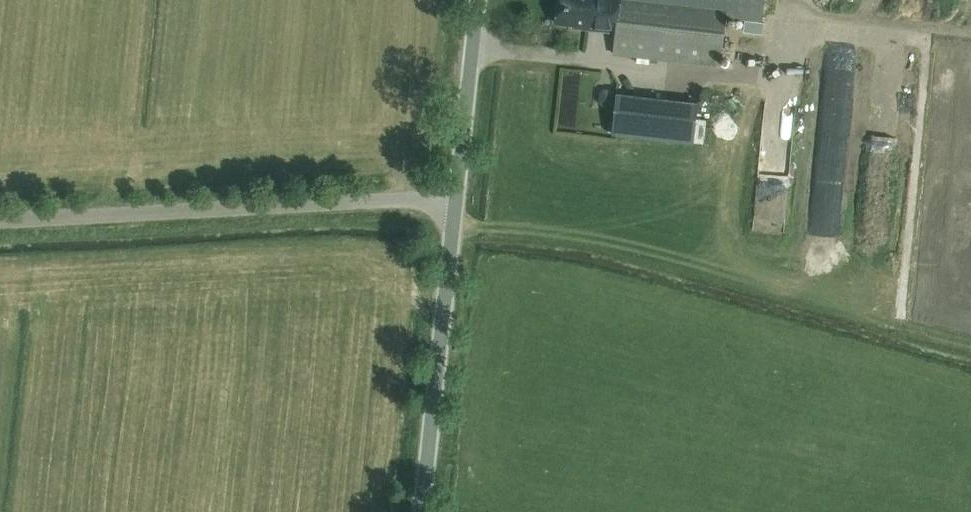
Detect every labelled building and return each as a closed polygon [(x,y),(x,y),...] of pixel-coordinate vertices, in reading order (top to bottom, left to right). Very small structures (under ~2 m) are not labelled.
[(585,25),(584,27),(600,29),(601,21),(617,23),(614,51),(720,63),(725,18),(762,22),(764,0),(558,0),(556,21),(585,25)] [(618,92),(614,132),(629,133),(634,94),(618,92)] [(697,101),(634,94),(629,133),(693,140),(697,101)] [(828,194),(841,156),(813,147),(800,184),(828,194)] [(776,220),(780,161),(748,159),(744,218),(776,220)]
